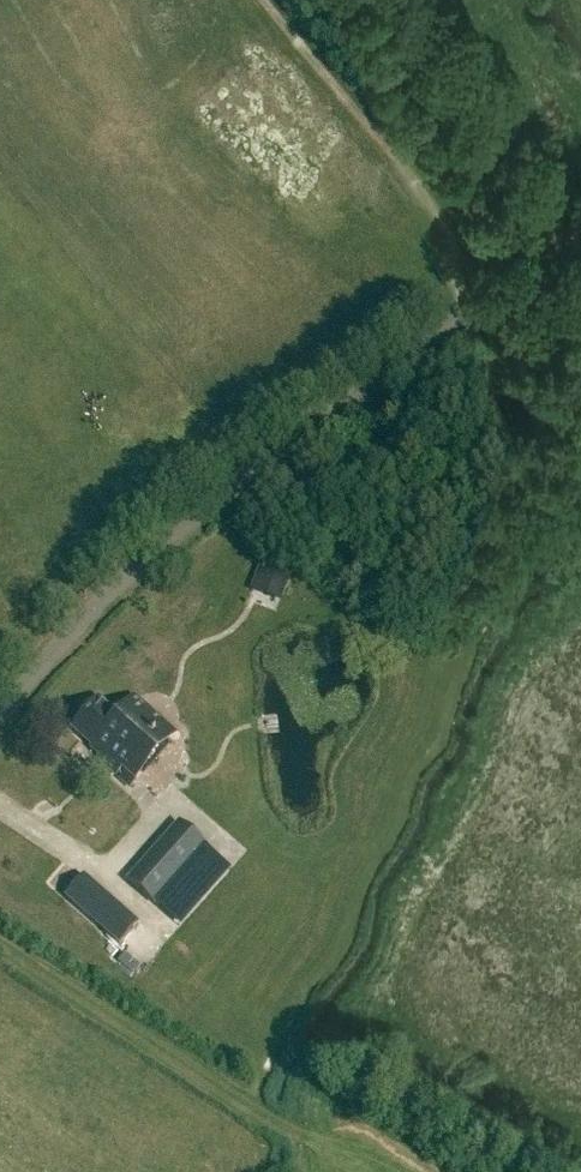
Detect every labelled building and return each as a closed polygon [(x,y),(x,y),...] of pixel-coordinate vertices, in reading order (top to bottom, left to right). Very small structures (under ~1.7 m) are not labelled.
[(283,598),(290,577),(259,566),(252,587),(283,598)] [(118,719),(97,701),(72,729),(93,747),(91,749),(100,757),(98,759),(116,776),(123,769),(136,781),(176,736),(135,700),(118,719)] [(205,848),(179,825),(128,883),(154,906),(205,848)] [(137,925),(107,898),(88,919),(119,946),(137,925)]
